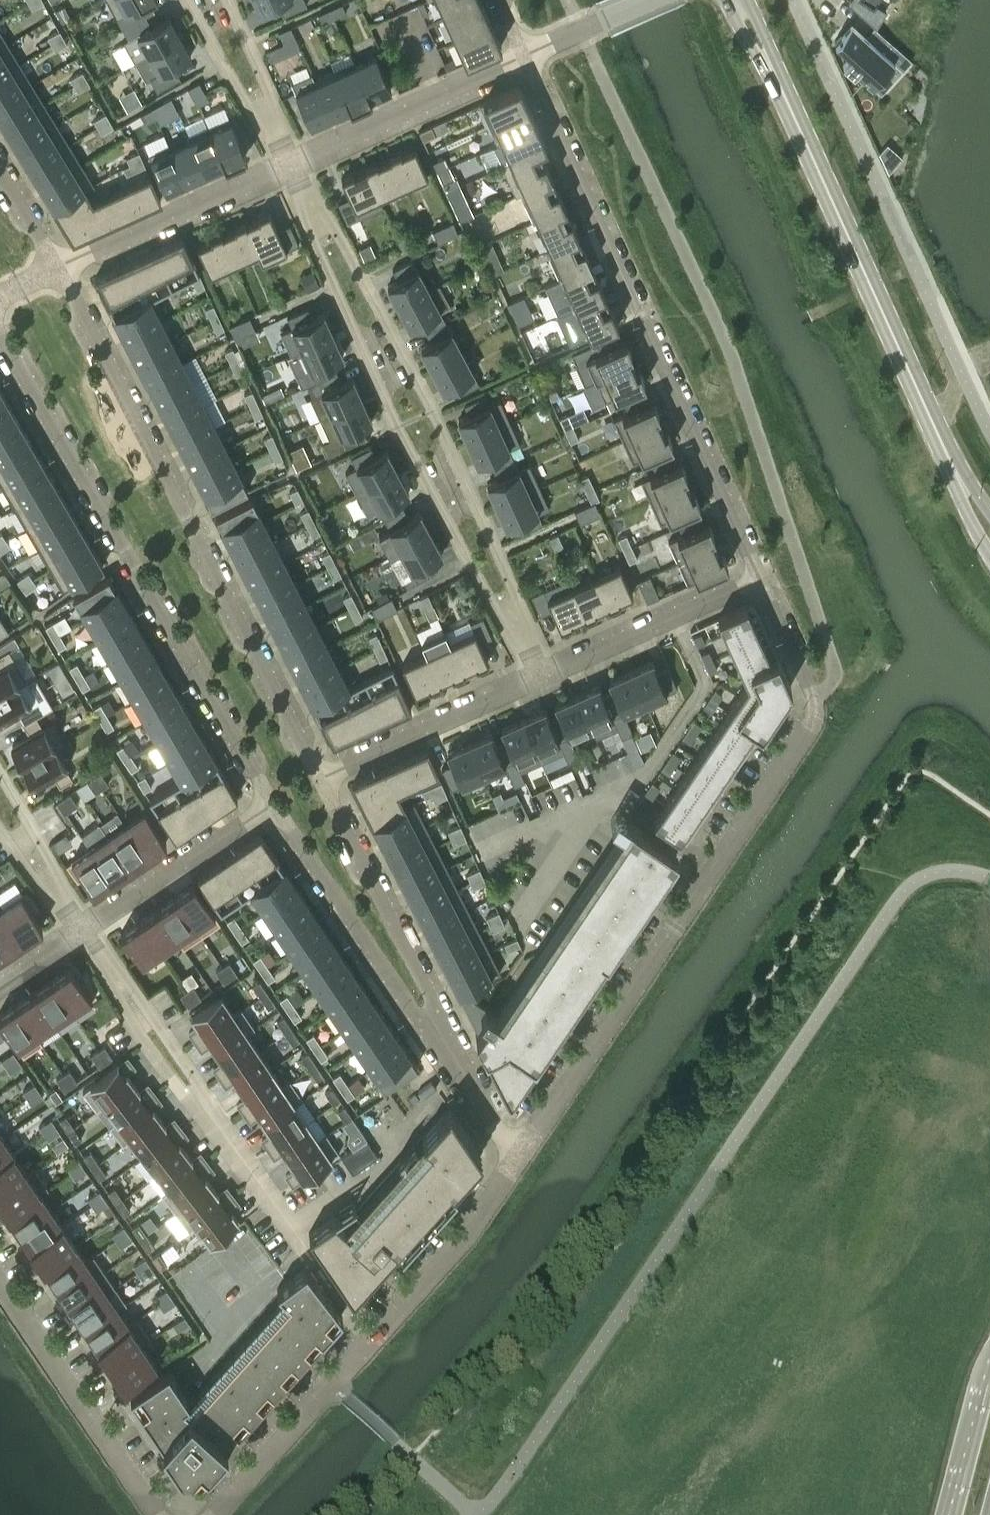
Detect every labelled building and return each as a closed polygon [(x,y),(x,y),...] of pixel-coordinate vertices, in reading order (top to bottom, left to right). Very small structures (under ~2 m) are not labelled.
[(42,0),(34,0),(28,3),(32,10),(44,3),(42,0)] [(122,28),(146,15),(140,4),(146,0),(107,0),(122,28)] [(259,11),(277,3),(283,15),(307,4),(305,0),(254,0),(259,11)] [(446,17),(481,1),(481,0),(438,0),(446,17)] [(424,15),(429,13),(423,1),(419,3),(424,15)] [(446,17),(456,39),(491,23),(481,1),(446,17)] [(67,3),(55,10),(62,21),(73,15),(67,3)] [(342,3),(330,9),(334,18),(346,13),(342,3)] [(334,18),(330,9),(318,14),(322,23),(334,18)] [(152,26),(146,15),(122,28),(129,39),(124,42),(125,43),(112,50),(122,68),(136,61),(148,54),(180,36),(169,16),(152,26)] [(851,22),(835,40),(849,54),(843,60),(853,69),(872,86),(893,62),(902,70),(903,70),(912,60),(874,26),(866,35),(851,22)] [(501,46),(491,23),(456,39),(466,62),(501,46)] [(279,32),(283,41),(295,36),(291,27),(279,32)] [(48,38),(52,44),(63,38),(60,31),(48,38)] [(148,54),(136,61),(146,79),(150,77),(157,90),(180,77),(174,65),(191,56),(180,36),(148,54)] [(295,36),(283,41),(287,51),(299,45),(295,36)] [(67,45),(63,38),(52,44),(55,51),(67,45)] [(19,63),(7,43),(0,47),(0,75),(19,63)] [(376,56),(356,65),(355,65),(370,98),(391,89),(376,56)] [(449,68),(457,64),(454,57),(446,61),(449,68)] [(351,107),(370,98),(355,65),(356,65),(354,61),(334,70),(351,107)] [(19,63),(0,75),(0,103),(31,83),(19,63)] [(331,116),(351,107),(334,70),(314,79),(331,116)] [(71,79),(74,86),(86,79),(83,72),(71,79)] [(312,74),(291,83),(296,92),(311,126),(331,116),(314,79),(312,74)] [(90,86),(86,79),(74,86),(78,92),(90,86)] [(187,88),(192,97),(204,91),(199,82),(187,88)] [(5,127),(44,104),(31,83),(0,103),(0,119),(5,127)] [(480,104),(489,124),(529,106),(519,86),(480,104)] [(122,95),(130,108),(144,101),(136,87),(122,95)] [(209,100),(204,91),(192,97),(197,106),(209,100)] [(156,116),(168,110),(163,102),(152,108),(156,116)] [(56,124),(44,104),(5,127),(17,148),(56,124)] [(538,126),(529,106),(489,124),(498,144),(503,142),(502,142),(538,126)] [(145,122),(156,116),(152,108),(140,114),(145,122)] [(94,121),(98,127),(110,121),(106,114),(94,121)] [(229,117),(209,126),(226,164),(246,155),(229,117)] [(113,128),(110,121),(98,127),(101,134),(113,128)] [(17,148),(30,168),(69,145),(56,124),(17,148)] [(431,125),(419,131),(424,142),(436,136),(431,125)] [(206,173),(226,164),(209,126),(188,136),(190,140),(191,140),(206,173)] [(498,144),(479,153),(487,172),(502,165),(511,161),(511,162),(537,150),(538,151),(547,146),(538,126),(502,142),(503,142),(498,144)] [(165,134),(144,143),(149,154),(166,191),(186,182),(171,149),(172,148),(170,144),(169,144),(165,134)] [(190,140),(172,148),(171,149),(186,182),(206,173),(191,140),(190,140)] [(902,157),(887,143),(879,152),(888,172),(902,157)] [(81,165),(69,145),(30,168),(42,189),(81,165)] [(389,157),(390,159),(390,158),(403,187),(428,176),(415,147),(402,153),(401,151),(389,157)] [(516,195),(520,193),(551,179),(551,180),(553,179),(544,160),(542,161),(538,151),(537,150),(511,162),(511,161),(502,165),(516,195)] [(126,157),(129,164),(129,165),(142,159),(139,152),(126,157)] [(433,162),(437,171),(449,166),(445,157),(433,162)] [(379,197),(403,187),(390,158),(390,159),(378,164),(377,162),(365,167),(366,169),(367,169),(379,197)] [(129,165),(129,164),(123,167),(126,175),(145,166),(142,159),(129,165)] [(42,189),(55,209),(85,191),(86,191),(94,186),(81,165),(42,189)] [(449,166),(437,171),(441,181),(443,184),(455,179),(449,166)] [(350,197),(338,203),(347,223),(359,217),(384,206),(379,197),(367,169),(366,169),(354,175),(353,173),(341,178),(350,197)] [(92,202),(86,191),(85,191),(55,209),(73,239),(161,200),(153,182),(152,182),(150,176),(92,202)] [(534,222),(538,220),(564,208),(564,209),(566,208),(558,189),(556,190),(551,180),(551,179),(520,193),(534,222)] [(460,185),(447,191),(460,220),(475,213),(461,184),(460,185)] [(538,220),(550,248),(551,249),(577,237),(577,238),(579,237),(571,218),(569,219),(564,209),(564,208),(538,220)] [(258,218),(246,223),(246,224),(259,251),(257,252),(262,261),(299,244),(290,224),(278,230),(269,211),(257,216),(258,218)] [(235,262),(257,252),(259,251),(246,224),(246,223),(246,221),(234,227),(234,229),(223,234),(222,234),(235,262)] [(458,233),(453,221),(433,230),(438,243),(458,233)] [(402,246),(411,242),(405,230),(396,234),(402,246)] [(480,231),(471,235),(476,245),(485,242),(480,231)] [(210,274),(235,262),(222,234),(223,234),(222,232),(210,238),(211,240),(197,246),(210,274)] [(582,248),(577,238),(577,237),(551,249),(550,248),(546,250),(559,279),(590,266),(590,267),(592,266),(584,247),(582,248)] [(199,274),(183,238),(153,251),(172,288),(191,278),(199,274)] [(492,241),(477,248),(483,262),(498,255),(492,241)] [(370,243),(359,248),(364,259),(375,254),(370,243)] [(144,303),(151,299),(172,288),(153,251),(124,264),(144,303)] [(387,285),(399,306),(429,290),(429,289),(412,259),(392,269),(398,279),(387,285)] [(144,303),(124,264),(95,278),(115,317),(144,303)] [(559,279),(545,286),(558,315),(573,308),(603,295),(603,296),(605,295),(597,276),(595,277),(590,267),(590,266),(559,279)] [(199,274),(191,278),(197,290),(205,286),(199,274)] [(439,283),(429,289),(429,290),(399,306),(410,327),(420,322),(426,332),(446,321),(440,311),(451,305),(439,283)] [(267,294),(272,306),(281,302),(276,290),(267,294)] [(526,294),(509,300),(517,322),(534,314),(526,294)] [(573,308),(558,315),(571,345),(586,338),(618,323),(610,305),(608,306),(603,296),(603,295),(573,308)] [(115,317),(126,338),(161,320),(151,299),(144,303),(115,317)] [(205,308),(211,320),(219,317),(213,305),(205,308)] [(291,354),(333,335),(323,313),(313,318),(308,307),(287,317),(292,327),(281,332),(291,354)] [(250,316),(229,326),(235,338),(255,329),(250,316)] [(224,329),(219,317),(211,320),(216,332),(224,329)] [(126,338),(136,359),(172,341),(161,320),(126,338)] [(446,321),(426,332),(431,342),(421,347),(432,368),(462,352),(446,321)] [(291,354),(287,356),(301,388),(307,385),(337,371),(332,361),(343,356),(333,335),(291,354)] [(136,359),(147,381),(183,362),(172,341),(136,359)] [(632,364),(629,356),(632,354),(626,341),(600,352),(596,343),(571,354),(576,363),(575,364),(585,386),(596,381),(595,380),(632,364)] [(225,351),(230,363),(238,360),(233,348),(225,351)] [(479,383),(462,352),(432,368),(443,389),(453,384),(459,394),(479,383)] [(244,372),(238,360),(230,363),(236,375),(244,372)] [(147,381),(158,402),(194,383),(183,362),(147,381)] [(585,386),(582,387),(592,407),(605,401),(620,395),(620,394),(641,385),(645,383),(639,370),(636,372),(632,364),(595,380),(596,381),(585,386)] [(320,418),(362,399),(352,377),(342,382),(337,371),(307,385),(311,395),(310,396),(320,418)] [(158,402),(169,423),(205,405),(194,383),(158,402)] [(554,384),(545,388),(551,400),(559,396),(554,384)] [(271,390),(261,395),(265,403),(275,398),(271,390)] [(244,394),(250,406),(258,403),(252,391),(244,394)] [(458,419),(468,441),(510,422),(500,400),(489,405),(485,394),(464,404),(469,414),(458,419)] [(362,399),(320,418),(329,437),(321,441),(327,453),(345,445),(366,436),(361,425),(372,421),(362,399)] [(18,421),(5,400),(0,403),(0,431),(18,421)] [(255,418),(263,415),(258,403),(250,406),(255,418)] [(624,442),(660,424),(656,416),(659,414),(654,403),(615,423),(624,442)] [(169,423),(179,444),(215,426),(205,405),(169,423)] [(584,407),(568,415),(573,426),(589,418),(584,407)] [(565,430),(573,427),(573,426),(568,415),(559,418),(565,430)] [(30,441),(18,421),(0,431),(0,459),(30,441)] [(488,458),(493,468),(514,459),(509,448),(520,443),(510,422),(468,441),(478,463),(488,458)] [(660,424),(624,442),(632,462),(673,444),(667,431),(663,432),(660,424)] [(179,444),(190,465),(226,447),(215,426),(179,444)] [(573,427),(565,430),(570,442),(579,439),(573,427)] [(264,438),(269,450),(277,446),(272,434),(264,438)] [(3,485),(42,462),(30,441),(0,459),(0,479),(3,485)] [(277,446),(269,450),(275,462),(283,458),(277,446)] [(309,463),(301,446),(288,452),(296,469),(309,463)] [(357,493),(398,471),(386,450),(376,456),(371,446),(351,457),(356,467),(345,472),(357,493)] [(190,465),(201,486),(237,468),(226,447),(190,465)] [(487,483),(497,505),(539,486),(529,464),(518,469),(514,459),(493,468),(497,478),(487,483)] [(3,485),(15,506),(54,483),(42,462),(3,485)] [(687,485),(684,477),(687,475),(681,462),(641,480),(650,502),(687,485)] [(237,468),(201,486),(212,507),(248,489),(237,468)] [(379,509),(384,519),(404,508),(399,498),(409,492),(398,471),(357,493),(368,514),(379,509)] [(585,491),(594,487),(588,475),(580,478),(585,491)] [(15,506),(27,526),(66,504),(54,483),(15,506)] [(650,502),(660,523),(700,505),(694,491),(691,493),(687,485),(650,502)] [(539,486),(497,505),(507,527),(517,522),(522,532),(543,523),(538,512),(549,507),(539,486)] [(594,487),(585,491),(591,503),(599,499),(594,487)] [(297,488),(289,492),(295,504),(303,500),(297,488)] [(216,516),(227,537),(263,519),(252,498),(216,516)] [(574,510),(580,523),(601,514),(595,501),(574,510)] [(27,526),(40,547),(78,525),(66,504),(27,526)] [(379,534),(390,555),(431,533),(419,512),(409,518),(404,508),(384,519),(389,528),(379,534)] [(300,513),(306,525),(314,521),(308,509),(300,513)] [(274,540),(263,519),(227,537),(238,558),(274,540)] [(314,521),(306,525),(312,537),(320,533),(314,521)] [(715,546),(711,537),(714,536),(708,523),(668,541),(678,562),(715,546)] [(40,547),(52,568),(91,546),(78,525),(40,547)] [(442,554),(431,533),(390,555),(401,576),(412,571),(417,581),(437,570),(432,560),(442,554)] [(563,545),(558,533),(549,537),(554,549),(563,545)] [(624,550),(632,546),(626,534),(618,538),(624,550)] [(6,540),(0,544),(0,553),(10,546),(6,540)] [(274,540),(238,558),(248,579),(284,561),(274,540)] [(91,546),(52,568),(64,589),(103,567),(91,546)] [(624,550),(629,562),(637,559),(632,546),(624,550)] [(678,562),(688,584),(728,565),(722,552),(718,554),(715,546),(678,562)] [(322,555),(328,567),(335,563),(329,551),(322,555)] [(295,582),(284,561),(248,579),(259,600),(295,582)] [(335,563),(328,567),(333,579),(341,575),(335,563)] [(608,605),(607,605),(608,607),(620,602),(619,600),(632,594),(619,566),(595,577),(608,605)] [(17,580),(21,587),(33,579),(28,572),(17,580)] [(3,573),(0,575),(0,588),(9,582),(3,573)] [(650,575),(638,581),(647,602),(659,596),(650,575)] [(84,618),(120,597),(108,576),(73,597),(84,618)] [(595,577),(572,587),(571,587),(584,616),(583,616),(584,618),(596,613),(595,611),(607,605),(608,605),(595,577)] [(571,587),(572,587),(568,578),(531,595),(540,615),(552,610),(561,629),(572,623),(572,621),(583,616),(584,616),(571,587)] [(37,585),(33,579),(21,587),(25,593),(37,585)] [(295,582),(259,600),(270,621),(306,603),(295,582)] [(343,597),(349,609),(357,605),(351,593),(343,597)] [(428,593),(419,597),(430,620),(439,616),(428,593)] [(84,618),(97,638),(132,618),(120,597),(84,618)] [(392,597),(371,607),(377,619),(397,609),(392,597)] [(725,634),(760,618),(753,602),(718,618),(725,634)] [(316,624),(306,603),(270,621),(280,642),(316,624)] [(363,617),(357,605),(349,609),(355,621),(363,617)] [(432,625),(417,631),(421,642),(426,653),(439,681),(440,681),(452,676),(452,678),(464,672),(464,670),(463,671),(450,642),(445,631),(439,616),(430,620),(432,625)] [(463,671),(464,670),(475,665),(476,667),(488,661),(480,642),(492,637),(483,617),(470,622),(474,631),(450,642),(463,671)] [(97,638),(109,659),(144,638),(132,618),(97,638)] [(768,635),(760,618),(725,634),(733,651),(768,635)] [(8,631),(0,619),(0,637),(8,631)] [(45,626),(52,638),(60,633),(53,622),(45,626)] [(316,624),(280,642),(291,663),(327,645),(316,624)] [(60,633),(52,638),(59,649),(66,645),(60,633)] [(369,637),(374,649),(382,645),(377,633),(369,637)] [(697,646),(705,642),(700,633),(693,636),(697,646)] [(733,651),(740,667),(775,651),(768,635),(733,651)] [(8,650),(18,644),(14,637),(0,647),(0,654),(8,650)] [(109,659),(121,680),(156,659),(144,638),(109,659)] [(338,666),(327,645),(291,663),(302,684),(338,666)] [(388,657),(382,645),(374,649),(380,661),(388,657)] [(8,650),(0,654),(0,696),(26,680),(8,650)] [(713,660),(708,650),(701,654),(705,663),(713,660)] [(747,682),(791,685),(775,651),(740,667),(747,682)] [(441,683),(440,681),(439,681),(426,653),(402,664),(415,693),(428,687),(429,688),(441,683)] [(121,680),(133,700),(168,679),(156,659),(121,680)] [(705,663),(710,673),(717,669),(713,660),(705,663)] [(653,661),(631,671),(645,702),(677,688),(668,667),(657,672),(653,661)] [(69,667),(76,679),(83,674),(77,663),(69,667)] [(349,687),(348,686),(338,666),(302,684),(313,705),(340,691),(349,687)] [(392,666),(365,678),(385,721),(411,709),(392,666)] [(623,712),(645,702),(631,671),(609,681),(613,691),(603,696),(613,717),(623,712)] [(83,674),(76,679),(82,690),(90,686),(83,674)] [(0,696),(0,722),(16,712),(23,724),(36,716),(53,706),(35,675),(26,680),(0,696)] [(349,687),(340,691),(359,733),(385,721),(365,678),(348,686),(349,687)] [(133,700),(145,721),(180,700),(168,679),(133,700)] [(747,682),(738,695),(770,716),(791,685),(747,682)] [(599,685),(577,695),(591,726),(596,737),(617,728),(612,717),(613,717),(603,696),(599,685)] [(716,703),(722,694),(716,689),(710,698),(716,703)] [(340,691),(313,705),(333,745),(359,733),(340,691)] [(560,715),(550,720),(559,741),(569,736),(591,726),(577,695),(555,705),(560,715)] [(728,710),(759,732),(770,716),(738,695),(728,710)] [(710,698),(704,707),(710,711),(716,703),(710,698)] [(145,721),(157,741),(192,720),(180,700),(145,721)] [(93,708),(100,719),(107,715),(101,703),(93,708)] [(545,709),(523,719),(542,761),(546,771),(579,757),(569,736),(559,741),(550,720),(545,709)] [(749,747),(759,732),(728,710),(717,726),(749,747)] [(632,733),(623,712),(613,717),(612,717),(617,728),(622,737),(632,733)] [(107,715),(100,719),(106,731),(114,726),(107,715)] [(23,724),(30,735),(12,746),(24,765),(54,747),(55,748),(63,743),(51,723),(43,728),(36,716),(23,724)] [(506,739),(496,744),(505,764),(516,760),(521,771),(542,761),(523,719),(501,729),(506,739)] [(157,741),(169,762),(204,741),(192,720),(157,741)] [(689,729),(695,734),(701,725),(694,720),(689,729)] [(707,741),(738,763),(749,747),(717,726),(707,741)] [(689,729),(683,738),(689,742),(695,734),(689,729)] [(483,774),(505,765),(505,764),(496,744),(491,733),(469,743),(483,774)] [(124,744),(130,754),(139,748),(132,739),(124,744)] [(169,762),(180,781),(180,782),(195,774),(216,761),(204,741),(169,762)] [(728,778),(738,763),(707,741),(696,757),(728,778)] [(483,774),(469,743),(447,752),(452,763),(442,768),(451,789),(483,774)] [(116,749),(124,760),(131,755),(124,744),(116,749)] [(55,748),(54,747),(24,765),(35,785),(53,774),(59,786),(72,778),(55,748)] [(405,807),(404,807),(397,792),(438,774),(427,750),(352,783),(373,824),(405,807)] [(668,760),(674,764),(680,756),(674,751),(668,760)] [(579,756),(585,771),(592,768),(585,753),(579,756)] [(131,755),(124,760),(131,771),(138,766),(131,755)] [(686,772),(717,794),(728,778),(696,757),(686,772)] [(505,764),(505,765),(514,785),(525,780),(521,771),(516,760),(505,764)] [(668,760),(662,769),(668,773),(674,764),(668,760)] [(216,761),(195,774),(217,811),(237,797),(216,761)] [(94,776),(102,788),(108,783),(101,772),(94,776)] [(707,809),(717,794),(686,772),(675,788),(707,809)] [(554,786),(565,781),(561,773),(550,778),(554,786)] [(180,781),(174,785),(197,825),(217,811),(195,774),(180,782),(180,781)] [(145,775),(137,780),(144,791),(151,787),(145,775)] [(94,776),(88,781),(95,792),(102,788),(94,776)] [(432,795),(444,789),(441,782),(422,790),(425,797),(432,795)] [(647,791),(653,795),(659,787),(653,782),(647,791)] [(176,839),(197,825),(174,785),(149,801),(176,839)] [(665,803),(696,825),(707,809),(675,788),(665,803)] [(444,789),(432,795),(435,802),(448,796),(444,789)] [(647,791),(641,799),(647,804),(653,795),(647,791)] [(71,809),(77,805),(69,793),(63,797),(71,809)] [(63,797),(56,802),(64,813),(71,809),(63,797)] [(484,833),(489,830),(486,824),(507,814),(512,824),(529,816),(522,801),(479,821),(484,833)] [(373,824),(384,845),(424,824),(413,802),(404,807),(405,807),(373,824)] [(665,803),(654,819),(685,841),(696,825),(665,803)] [(148,855),(166,842),(145,810),(126,823),(148,855)] [(118,812),(101,824),(109,835),(108,835),(130,867),(148,855),(126,823),(118,812)] [(676,851),(632,822),(614,849),(658,878),(667,864),(669,865),(676,854),(675,853),(676,851)] [(99,823),(81,835),(90,848),(111,879),(130,867),(108,835),(99,823)] [(384,845),(394,866),(435,845),(424,824),(384,845)] [(448,831),(451,838),(464,832),(460,825),(448,831)] [(464,832),(451,838),(454,845),(467,839),(464,832)] [(260,834),(239,849),(262,883),(284,869),(260,834)] [(394,866),(405,887),(446,867),(435,845),(394,866)] [(90,848),(72,860),(66,864),(77,880),(83,877),(93,892),(111,879),(90,848)] [(250,892),(262,883),(239,849),(218,863),(242,898),(251,892),(250,892)] [(614,849),(597,875),(640,904),(650,890),(652,891),(659,880),(657,879),(658,878),(614,849)] [(221,912),(242,898),(218,863),(197,877),(221,912)] [(405,887),(416,909),(457,888),(446,867),(405,887)] [(467,874),(470,881),(483,875),(480,868),(467,874)] [(250,892),(251,892),(264,911),(297,889),(284,869),(262,883),(250,892)] [(486,882),(483,875),(470,881),(473,888),(486,882)] [(640,905),(640,904),(597,875),(579,900),(623,930),(632,915),(634,917),(641,906),(640,905)] [(0,891),(0,903),(3,907),(24,938),(42,926),(32,911),(38,907),(27,891),(23,893),(15,881),(0,891)] [(194,883),(175,896),(202,935),(220,923),(194,883)] [(416,909),(427,930),(467,909),(457,888),(416,909)] [(265,913),(255,919),(266,936),(276,930),(277,931),(311,908),(297,889),(264,911),(265,913)] [(202,935),(175,896),(157,908),(179,939),(178,940),(183,947),(202,935)] [(579,900),(562,926),(605,956),(615,942),(617,943),(624,932),(622,930),(623,930),(579,900)] [(3,907),(0,909),(0,942),(6,951),(24,938),(3,907)] [(157,908),(139,920),(161,952),(178,940),(179,939),(157,908)] [(277,931),(290,951),(324,928),(311,908),(277,931)] [(427,930),(438,951),(478,931),(467,909),(427,930)] [(486,917),(489,924),(502,918),(499,911),(486,917)] [(227,921),(234,932),(241,927),(234,916),(227,921)] [(505,925),(502,918),(489,924),(492,931),(505,925)] [(161,952),(139,920),(121,933),(142,964),(161,952)] [(604,957),(605,956),(562,926),(544,952),(588,981),(604,957)] [(241,927),(234,932),(241,943),(249,938),(241,927)] [(290,951),(304,970),(337,948),(324,928),(290,951)] [(438,951),(449,973),(489,952),(478,931),(438,951)] [(520,945),(517,938),(504,943),(508,951),(520,945)] [(304,970),(317,990),(351,967),(337,948),(304,970)] [(489,952),(449,973),(460,994),(500,973),(489,952)] [(544,952),(527,978),(570,1007),(588,981),(544,952)] [(253,960),(260,971),(268,966),(260,955),(253,960)] [(229,961),(222,966),(230,977),(237,973),(229,961)] [(222,966),(216,970),(224,982),(230,977),(222,966)] [(268,966),(260,971),(268,982),(275,977),(268,966)] [(91,998),(96,995),(86,979),(80,982),(70,967),(51,979),(73,1011),(91,999),(91,998)] [(317,990),(330,1010),(364,987),(351,967),(317,990)] [(570,1008),(570,1007),(527,978),(509,1004),(554,1034),(571,1009),(570,1008)] [(51,979),(33,991),(55,1023),(73,1011),(51,979)] [(260,980),(253,985),(261,996),(267,992),(260,980)] [(188,989),(187,990),(195,1002),(201,997),(193,986),(188,989)] [(330,1010),(344,1029),(377,1007),(364,987),(330,1010)] [(187,990),(180,994),(188,1006),(195,1002),(187,990)] [(33,991),(15,1003),(37,1035),(55,1023),(33,991)] [(267,992),(261,996),(269,1008),(275,1004),(267,992)] [(280,999),(287,1010),(294,1005),(287,994),(280,999)] [(234,1014),(221,996),(192,1016),(198,1025),(189,1032),(195,1040),(234,1014)] [(15,1003),(0,1014),(0,1021),(23,1055),(42,1043),(37,1035),(15,1003)] [(501,1017),(492,1030),(537,1060),(554,1034),(509,1004),(501,1017)] [(294,1005),(287,1010),(294,1021),(302,1016),(294,1005)] [(478,1031),(476,1034),(510,1101),(537,1060),(492,1030),(501,1017),(486,1006),(470,1015),(478,1031)] [(344,1029),(357,1049),(391,1026),(377,1007),(344,1029)] [(242,1008),(234,1014),(195,1040),(201,1049),(210,1043),(216,1052),(246,1032),(254,1026),(242,1008)] [(284,1016),(277,1020),(285,1032),(292,1028),(284,1016)] [(357,1049),(370,1069),(404,1046),(391,1026),(357,1049)] [(292,1028),(285,1032),(293,1044),(300,1039),(292,1028)] [(246,1032),(216,1052),(222,1061),(213,1067),(219,1076),(258,1050),(246,1032)] [(306,1038),(314,1049),(321,1044),(313,1033),(306,1038)] [(321,1044),(314,1049),(321,1060),(328,1055),(321,1044)] [(104,1046),(98,1050),(106,1062),(112,1057),(104,1046)] [(417,1066),(404,1046),(370,1069),(384,1089),(417,1066)] [(98,1050),(91,1054),(99,1066),(106,1062),(98,1050)] [(241,1088),(270,1068),(258,1050),(219,1076),(225,1085),(235,1079),(241,1088)] [(1,1059),(6,1065),(17,1058),(13,1051),(1,1059)] [(308,1052),(302,1056),(310,1068),(316,1064),(308,1052)] [(104,1103),(132,1082),(126,1073),(135,1066),(127,1057),(83,1091),(96,1109),(104,1103)] [(22,1064),(17,1058),(6,1065),(10,1072),(22,1064)] [(316,1064),(310,1068),(318,1080),(324,1075),(316,1064)] [(282,1086),(270,1068),(241,1088),(247,1097),(237,1103),(244,1112),(282,1086)] [(69,1069),(63,1074),(71,1085),(77,1081),(69,1069)] [(332,1077),(340,1088),(347,1083),(340,1072),(332,1077)] [(63,1074),(56,1078),(64,1090),(71,1085),(63,1074)] [(282,1086),(244,1112),(250,1121),(259,1115),(265,1124),(294,1104),(302,1098),(290,1080),(282,1086)] [(422,1098),(437,1087),(432,1081),(418,1091),(422,1098)] [(104,1103),(117,1120),(154,1092),(148,1083),(139,1090),(132,1082),(104,1103)] [(23,1091),(27,1097),(39,1090),(35,1083),(23,1091)] [(347,1083),(340,1088),(347,1099),(355,1094),(347,1083)] [(332,1087),(326,1092),(334,1103),(340,1099),(332,1087)] [(43,1096),(39,1090),(27,1097),(32,1104),(43,1096)] [(161,1101),(154,1092),(117,1120),(109,1126),(123,1143),(130,1137),(130,1138),(159,1116),(152,1108),(161,1101)] [(294,1104),(265,1124),(271,1132),(262,1139),(268,1148),(307,1122),(294,1104)] [(345,1105),(338,1110),(346,1121),(352,1117),(345,1105)] [(423,1137),(431,1144),(351,1232),(335,1217),(336,1216),(335,1215),(309,1233),(353,1298),(386,1261),(385,1259),(383,1260),(380,1257),(394,1242),(398,1245),(394,1248),(396,1250),(482,1154),(450,1107),(423,1137)] [(66,1115),(60,1120),(68,1131),(74,1127),(66,1115)] [(130,1138),(144,1155),(181,1126),(174,1118),(165,1124),(159,1116),(130,1138)] [(352,1117),(346,1121),(354,1133),(360,1129),(352,1117)] [(39,1126),(44,1132),(55,1125),(51,1118),(39,1126)] [(289,1159),(319,1140),(307,1122),(268,1148),(274,1157),(283,1151),(289,1159)] [(60,1131),(55,1125),(44,1132),(48,1139),(60,1131)] [(181,1126),(144,1155),(157,1172),(185,1150),(178,1142),(187,1135),(181,1126)] [(74,1127),(68,1131),(76,1143),(82,1139),(74,1127)] [(319,1140),(289,1159),(295,1168),(286,1175),(293,1184),(339,1153),(327,1135),(319,1140)] [(13,1153),(3,1137),(0,1139),(0,1162),(13,1153)] [(353,1174),(378,1157),(367,1141),(342,1157),(353,1174)] [(157,1172),(170,1189),(207,1161),(200,1152),(191,1159),(185,1150),(157,1172)] [(90,1151),(84,1155),(92,1167),(98,1163),(90,1151)] [(0,1162),(0,1191),(27,1173),(26,1172),(13,1153),(0,1162)] [(66,1166),(71,1172),(82,1164),(78,1158),(66,1166)] [(214,1170),(207,1161),(170,1189),(162,1195),(175,1212),(211,1185),(205,1176),(214,1170)] [(98,1163),(92,1167),(100,1179),(106,1174),(98,1163)] [(87,1171),(82,1164),(71,1172),(75,1179),(87,1171)] [(8,1214),(40,1193),(41,1193),(48,1188),(34,1167),(26,1172),(27,1173),(0,1191),(0,1202),(8,1214)] [(189,1230),(197,1224),(196,1224),(233,1195),(227,1186),(218,1193),(211,1185),(175,1212),(189,1230)] [(115,1187),(108,1191),(116,1203),(123,1199),(115,1187)] [(88,1198),(92,1204),(104,1196),(99,1190),(88,1198)] [(40,1193),(8,1214),(19,1230),(51,1208),(41,1193),(40,1193)] [(240,1204),(233,1195),(196,1224),(197,1224),(210,1241),(238,1220),(231,1210),(240,1204)] [(108,1203),(104,1196),(92,1204),(97,1211),(108,1203)] [(123,1199),(116,1203),(124,1215),(130,1210),(123,1199)] [(19,1230),(30,1246),(62,1225),(51,1208),(19,1230)] [(139,1223),(132,1227),(140,1239),(147,1235),(147,1234),(139,1223)] [(30,1246),(44,1266),(75,1244),(62,1225),(30,1246)] [(112,1233),(116,1240),(128,1232),(124,1226),(112,1233)] [(132,1238),(128,1232),(116,1240),(121,1246),(132,1238)] [(147,1235),(140,1239),(148,1251),(155,1246),(147,1235)] [(44,1266),(54,1282),(86,1260),(75,1244),(44,1266)] [(159,1253),(153,1257),(160,1268),(167,1264),(165,1262),(159,1253)] [(86,1260),(54,1282),(65,1298),(105,1271),(93,1254),(86,1260)] [(134,1265),(138,1272),(150,1264),(145,1257),(134,1265)] [(154,1270),(150,1264),(138,1272),(142,1278),(154,1270)] [(168,1368),(130,1394),(191,1483),(342,1315),(309,1271),(306,1267),(277,1289),(289,1300),(182,1419),(173,1411),(189,1400),(169,1369),(168,1368)] [(65,1298),(76,1314),(115,1287),(105,1271),(65,1298)] [(76,1314),(86,1329),(118,1308),(119,1309),(126,1303),(115,1287),(76,1314)] [(155,1297),(159,1303),(171,1295),(167,1289),(155,1297)] [(175,1302),(171,1295),(159,1303),(164,1310),(175,1302)] [(118,1308),(86,1329),(97,1345),(129,1324),(119,1309),(118,1308)] [(189,1322),(184,1315),(173,1323),(177,1330),(189,1322)] [(97,1345),(111,1365),(142,1344),(143,1345),(151,1339),(137,1318),(129,1324),(97,1345)] [(142,1344),(111,1365),(125,1386),(157,1365),(143,1345),(142,1344)]
